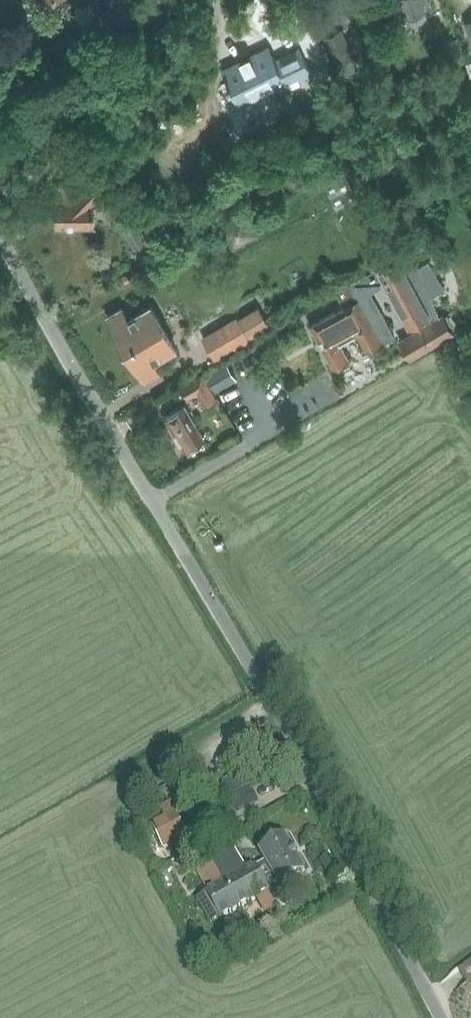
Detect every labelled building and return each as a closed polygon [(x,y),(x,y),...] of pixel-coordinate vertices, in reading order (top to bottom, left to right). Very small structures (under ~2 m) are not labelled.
[(400,19),(432,8),(429,0),(393,0),(400,19)] [(341,29),(324,37),(339,64),(354,56),(341,29)] [(466,62),(458,36),(443,41),(452,67),(466,62)] [(274,95),(312,76),(328,69),(315,42),(275,62),(268,48),(250,57),(251,60),(226,73),(242,106),(272,91),(274,95)] [(70,97),(59,97),(59,107),(70,107),(70,97)] [(108,194),(109,193),(83,168),(70,181),(70,187),(57,187),(57,225),(94,225),(95,199),(104,190),(108,194)] [(253,240),(260,236),(245,211),(218,226),(233,251),(240,247),(241,244),(248,239),(253,240)] [(410,249),(347,284),(353,295),(382,279),(384,283),(409,328),(411,327),(415,325),(436,314),(430,296),(444,288),(428,261),(418,267),(410,249)] [(382,279),(353,295),(355,299),(370,291),(384,283),(382,279)] [(353,295),(347,284),(335,291),(337,294),(343,306),(355,299),(353,295)] [(343,306),(309,325),(332,367),(336,364),(348,358),(339,343),(357,333),(365,349),(380,341),(382,343),(394,336),(370,291),(355,299),(343,306)] [(107,317),(126,349),(165,325),(153,304),(130,317),(124,307),(107,317)] [(258,306),(238,318),(203,339),(215,359),(250,338),(270,326),(258,306)] [(411,327),(415,333),(439,319),(436,314),(415,325),(411,327)] [(415,333),(400,341),(408,355),(439,337),(441,341),(445,338),(453,334),(443,317),(439,319),(415,333)] [(165,325),(126,349),(145,381),(160,372),(154,361),(178,347),(165,325)] [(224,358),(203,371),(215,392),(237,379),(224,358)] [(196,391),(205,405),(217,398),(202,373),(181,385),(188,396),(196,391)] [(204,437),(185,405),(166,416),(185,448),(204,437)] [(222,787),(227,796),(250,783),(243,769),(224,780),(222,787)] [(171,781),(160,788),(165,795),(169,792),(168,790),(174,786),(171,781)] [(251,789),(231,799),(237,811),(257,801),(251,789)] [(166,818),(151,827),(163,847),(186,835),(176,817),(175,814),(181,811),(176,801),(161,808),(166,818)] [(255,865),(254,865),(268,890),(274,902),(290,893),(284,882),(305,870),(285,835),(257,850),(263,861),(255,866),(255,865)] [(201,868),(212,888),(207,891),(203,893),(204,894),(196,900),(209,924),(219,919),(219,920),(224,918),(223,917),(228,914),(242,906),(246,904),(257,898),(260,896),(259,895),(268,890),(254,865),(246,869),(234,848),(209,862),(210,863),(201,868)] [(207,891),(212,888),(201,868),(195,871),(207,891)] [(260,896),(257,898),(260,903),(263,902),(269,912),(277,907),(274,902),(268,890),(259,895),(260,896)] [(470,978),(470,958),(457,969),(466,982),(470,978)]
